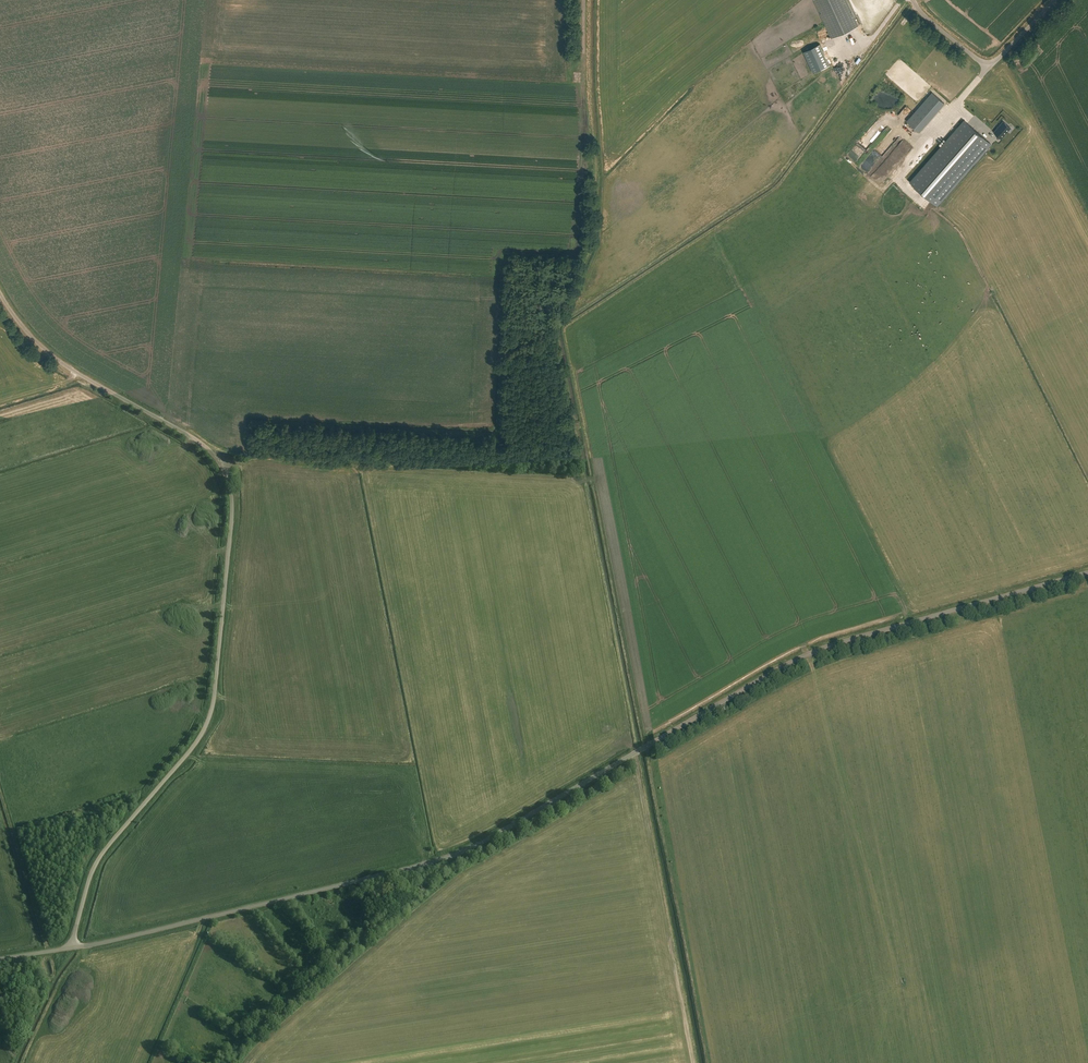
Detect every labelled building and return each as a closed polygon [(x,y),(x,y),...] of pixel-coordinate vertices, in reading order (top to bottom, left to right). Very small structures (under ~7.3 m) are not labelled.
[(846,0),(815,0),(813,1),(832,39),(859,27),(846,0)] [(820,45),(804,52),(816,77),(832,70),(820,45)] [(830,50),(827,52),(832,63),(835,62),(830,50)] [(856,57),(853,60),(854,61),(852,64),(856,67),(864,56),(861,54),(858,59),(856,57)] [(905,122),(918,133),(944,103),(932,92),(905,122)] [(964,120),(910,182),(937,205),(991,144),(964,120)] [(996,134),(998,136),(1001,138),(1009,130),(1010,128),(1007,125),(1003,121),(994,132),(996,134)] [(202,461),(201,460),(202,457),(194,454),(192,460),(200,464),(202,461)]
